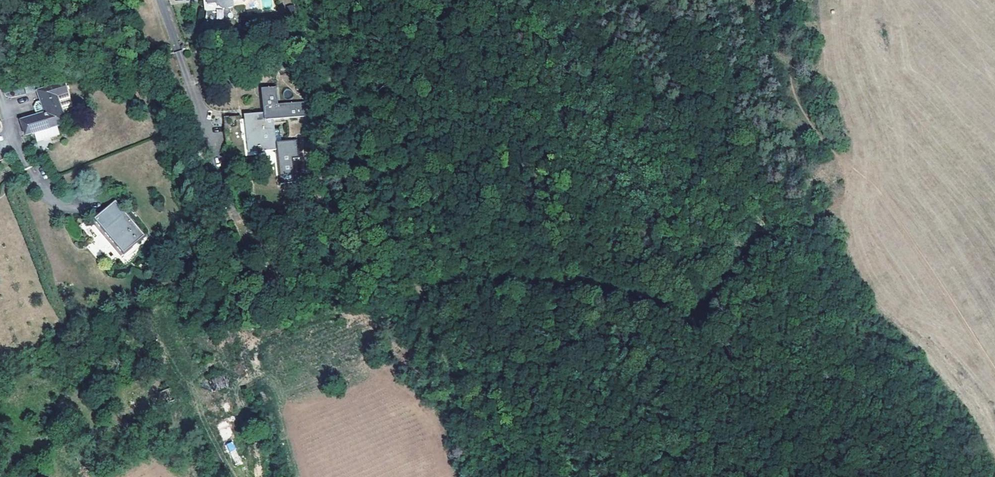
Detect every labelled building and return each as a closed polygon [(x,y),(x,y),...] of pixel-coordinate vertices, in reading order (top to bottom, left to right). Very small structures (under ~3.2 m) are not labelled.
[(213,10),(239,6),(238,0),(211,0),(213,10)] [(38,89),(40,99),(55,95),(52,85),(38,89)] [(223,118),(226,147),(246,145),(248,154),(276,150),(274,120),(305,116),(303,101),(279,104),(276,89),(258,91),(260,112),(223,118)] [(55,95),(40,99),(45,114),(26,121),(31,135),(61,125),(57,111),(59,109),(55,95)] [(295,140),(277,141),(280,181),(298,180),(295,140)] [(115,230),(109,235),(127,256),(150,236),(131,216),(125,222),(117,214),(108,222),(115,230)] [(212,380),(215,389),(231,383),(228,375),(212,380)]
